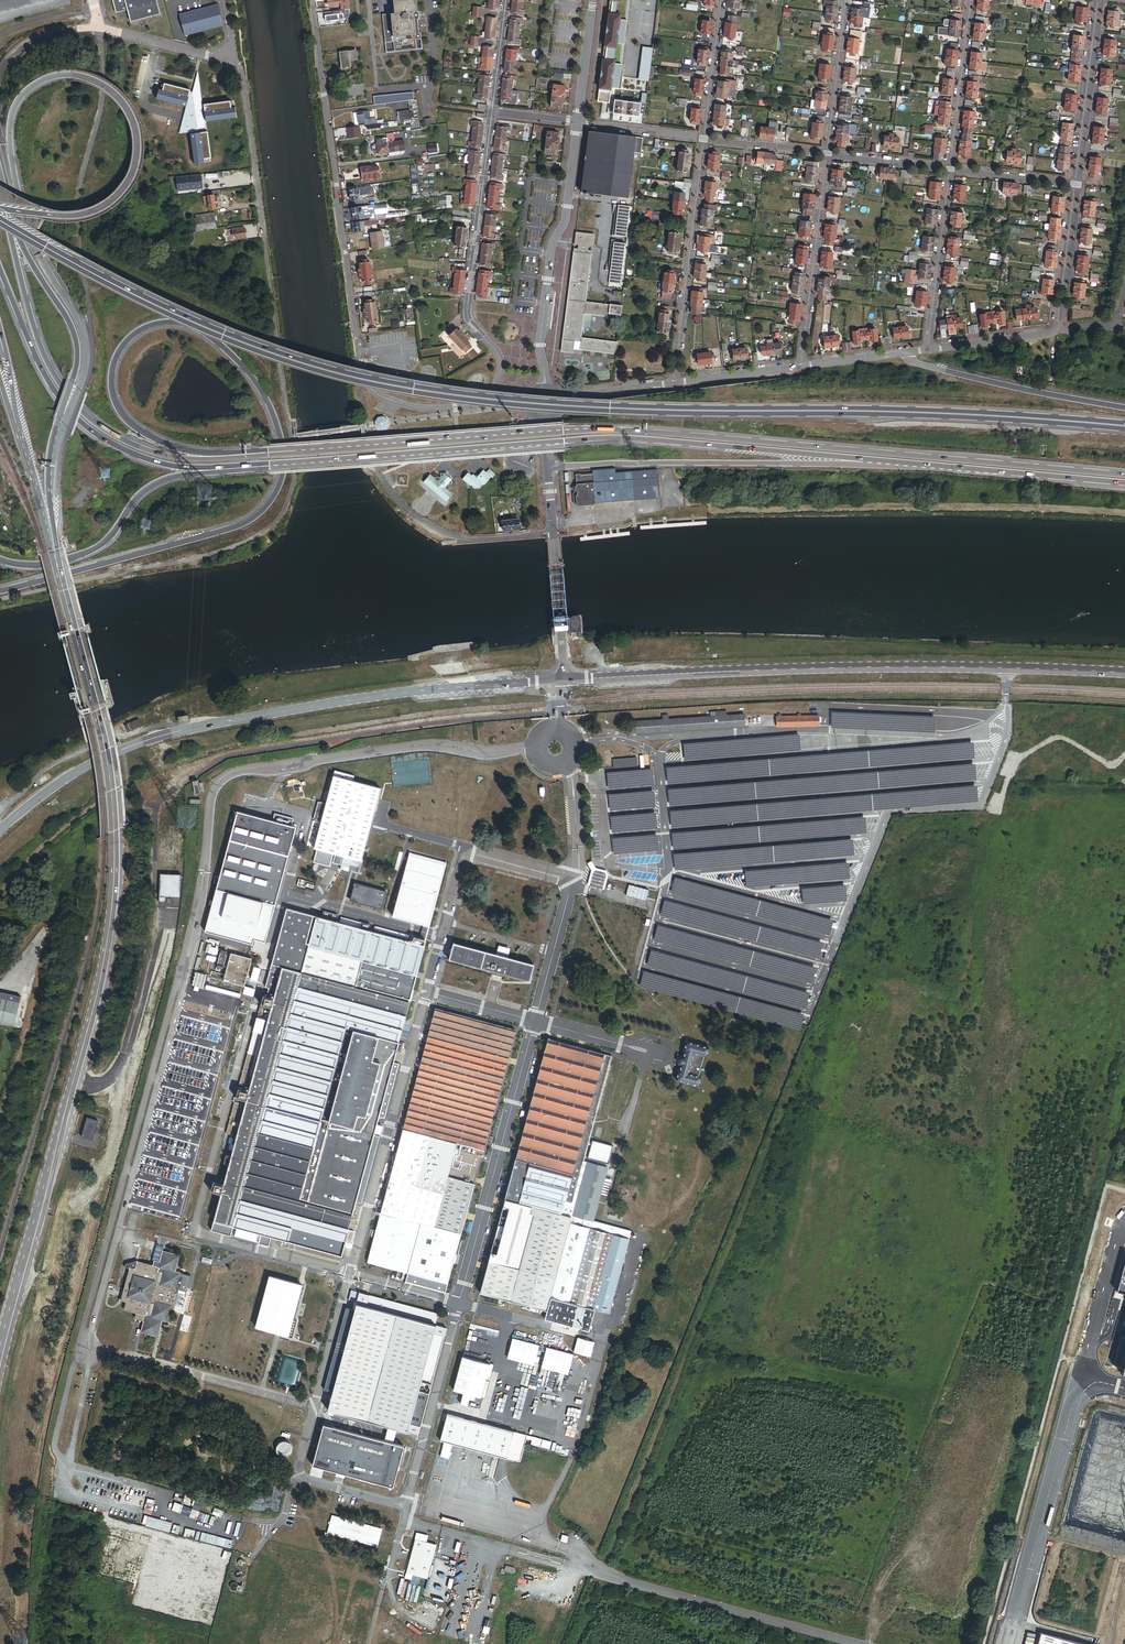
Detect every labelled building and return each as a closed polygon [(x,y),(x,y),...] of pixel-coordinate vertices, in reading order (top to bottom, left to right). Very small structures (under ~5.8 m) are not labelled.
[(115,16),(127,13),(130,25),(160,17),(155,0),(139,0),(133,2),(132,0),(111,0),(115,16)] [(416,0),(393,0),(395,13),(385,14),(386,22),(384,22),(386,42),(394,41),(395,51),(418,49),(417,39),(422,39),(421,33),(419,33),(418,19),(420,19),(419,11),(417,11),(416,0)] [(500,0),(490,0),(489,9),(499,10),(500,0)] [(523,0),(514,0),(512,12),(513,12),(513,15),(524,16),(524,11),(522,10),(523,0)] [(617,43),(621,44),(624,20),(620,19),(623,0),(610,0),(598,102),(610,103),(612,87),(615,88),(618,64),(615,64),(617,43)] [(740,1),(732,0),(728,0),(727,7),(733,7),(733,10),(737,11),(737,8),(739,8),(740,1)] [(837,1),(825,0),(824,0),(823,5),(827,6),(825,19),(827,19),(827,22),(831,22),(831,20),(837,21),(838,7),(837,7),(837,1)] [(964,0),(953,0),(952,5),(954,5),(954,8),(958,8),(958,6),(963,6),(964,0)] [(988,9),(989,2),(978,1),(977,8),(983,9),(982,12),(986,12),(986,9),(988,9)] [(1086,22),(1088,8),(1082,7),(1083,5),(1079,4),(1078,7),(1077,7),(1076,14),(1076,16),(1075,20),(1077,20),(1076,23),(1080,24),(1081,21),(1086,22)] [(862,16),(864,7),(858,6),(858,10),(852,9),(851,15),(862,16)] [(178,18),(183,39),(221,29),(218,8),(178,18)] [(349,18),(350,15),(350,9),(343,10),(325,12),(326,15),(325,15),(326,21),(338,20),(339,19),(349,18)] [(1118,26),(1120,12),(1118,12),(1118,9),(1114,9),(1114,11),(1109,11),(1107,24),(1112,25),(1112,28),(1116,28),(1116,25),(1118,26)] [(736,30),(737,24),(736,24),(737,16),(728,15),(727,23),(726,23),(724,36),(726,36),(730,37),(729,40),(733,40),(734,37),(735,37),(736,34),(736,30)] [(862,23),(862,16),(851,15),(850,22),(856,23),(856,26),(860,26),(860,23),(862,23)] [(496,29),(498,18),(488,17),(487,28),(496,29)] [(518,40),(520,24),(523,24),(524,19),(513,17),(512,20),(511,20),(509,41),(510,42),(510,43),(510,44),(520,45),(521,40),(518,40)] [(710,35),(712,21),(709,21),(710,18),(704,17),(704,20),(702,20),(700,33),(703,34),(702,37),(707,37),(708,34),(710,35)] [(961,28),(961,21),(947,19),(945,21),(944,26),(950,27),(961,28)] [(984,39),(986,24),(975,23),(973,38),(984,39)] [(960,36),(961,28),(950,27),(949,35),(960,36)] [(495,39),(496,29),(487,28),(485,38),(495,39)] [(833,50),(835,36),(829,35),(830,33),(825,32),(825,35),(824,35),(822,48),(824,49),(823,51),(827,52),(828,49),(833,50)] [(1084,44),(1084,37),(1073,35),(1073,42),(1084,44)] [(858,53),(860,39),(858,39),(858,36),(854,36),(854,38),(849,38),(847,51),(852,52),(852,55),(856,55),(857,53),(858,53)] [(1114,56),(1116,41),(1105,39),(1103,55),(1114,56)] [(395,51),(394,41),(386,42),(387,52),(395,51)] [(1083,52),(1084,44),(1073,42),(1071,58),(1080,59),(1081,51),(1083,52)] [(493,58),(494,47),(484,46),(483,56),(493,58)] [(706,67),(708,47),(701,46),(701,49),(699,49),(697,63),(699,63),(699,66),(706,67)] [(516,61),(516,58),(517,53),(519,53),(520,48),(510,47),(510,48),(509,48),(509,50),(507,50),(505,70),(506,70),(506,73),(517,75),(517,70),(515,69),(516,61)] [(653,48),(643,47),(638,80),(649,81),(649,76),(651,65),(653,48)] [(956,66),(958,50),(947,49),(945,64),(956,66)] [(357,59),(356,50),(341,52),(343,69),(350,68),(349,60),(357,59)] [(732,60),(733,53),(732,53),(732,50),(728,50),(727,53),(722,52),(721,58),(732,60)] [(981,69),(982,53),(978,53),(978,50),(974,50),(974,52),(973,52),(971,52),(970,67),(981,69)] [(491,69),(493,58),(483,56),(482,65),(479,65),(478,70),(488,71),(488,70),(490,70),(490,69),(491,69)] [(737,68),(737,60),(732,60),(721,58),(720,66),(721,66),(721,68),(734,70),(734,67),(737,68)] [(1079,81),(1081,66),(1079,65),(1080,59),(1071,58),(1068,80),(1079,81)] [(830,79),(831,65),(826,65),(826,62),(822,61),(822,64),(816,63),(815,70),(819,70),(818,78),(820,78),(820,80),(824,81),(824,78),(830,79)] [(855,82),(856,68),(855,68),(855,65),(851,65),(851,67),(845,67),(843,81),(845,81),(845,84),(853,85),(853,82),(855,82)] [(1110,85),(1112,70),(1102,68),(1100,84),(1110,85)] [(198,73),(194,93),(191,92),(191,91),(165,85),(164,91),(160,90),(157,100),(187,108),(181,134),(193,133),(193,135),(192,135),(196,165),(206,163),(206,160),(212,159),(209,133),(207,133),(205,121),(207,121),(208,122),(238,118),(237,108),(232,108),(231,101),(205,105),(205,107),(203,107),(198,73)] [(489,87),(490,77),(489,77),(489,75),(487,75),(487,74),(478,73),(477,78),(480,78),(479,86),(489,87)] [(512,90),(513,82),(517,82),(517,76),(504,74),(502,89),(512,90)] [(977,98),(979,76),(976,76),(970,75),(970,82),(968,82),(966,97),(977,98)] [(703,93),(705,77),(698,76),(697,79),(695,78),(693,92),(696,92),(695,95),(700,96),(701,93),(703,93)] [(952,95),(954,79),(944,78),(942,93),(952,95)] [(734,83),(732,80),(724,79),(724,82),(718,81),(718,88),(733,90),(734,83)] [(564,92),(565,86),(554,85),(553,95),(566,97),(566,92),(564,92)] [(488,98),(489,87),(479,86),(478,94),(475,94),(474,99),(484,100),(484,99),(486,99),(486,98),(488,98)] [(827,102),(828,95),(827,95),(827,93),(823,93),(823,90),(824,90),(824,87),(818,87),(817,94),(816,94),(815,100),(827,102)] [(734,97),(735,91),(733,90),(718,88),(717,95),(718,96),(718,98),(726,99),(726,97),(734,97)] [(511,98),(512,90),(502,89),(501,99),(503,100),(502,102),(513,104),(514,99),(511,98)] [(415,99),(414,91),(374,97),(375,105),(409,100),(415,99)] [(852,104),(853,98),(851,98),(851,95),(847,94),(847,97),(841,96),(841,103),(852,104)] [(1075,110),(1077,95),(1066,94),(1064,109),(1075,110)] [(565,103),(566,97),(553,95),(551,107),(562,108),(563,102),(565,103)] [(1107,114),(1109,99),(1098,98),(1096,113),(1107,114)] [(420,118),(417,99),(415,99),(409,100),(411,110),(412,119),(420,118)] [(645,114),(646,104),(641,104),(616,100),(615,107),(614,114),(639,117),(640,113),(645,114)] [(826,108),(827,102),(815,100),(812,100),(811,108),(814,108),(814,110),(824,111),(825,108),(826,108)] [(950,116),(952,102),(943,101),(942,101),(941,107),(935,106),(934,114),(939,115),(950,116)] [(851,111),(852,104),(841,103),(840,110),(845,111),(845,113),(849,114),(849,111),(851,111)] [(725,119),(727,105),(716,104),(714,117),(725,119)] [(699,124),(701,109),(699,109),(699,106),(694,105),(694,108),(691,108),(690,121),(692,121),(692,124),(697,125),(697,124),(699,124)] [(596,116),(610,118),(611,109),(597,108),(596,116)] [(412,119),(411,110),(398,112),(400,121),(412,119)] [(377,123),(376,117),(371,118),(370,111),(354,113),(356,126),(377,123)] [(974,120),(975,112),(964,111),(963,118),(974,120)] [(949,124),(950,116),(939,115),(938,123),(949,124)] [(728,126),(729,119),(725,119),(714,117),(713,124),(719,125),(718,127),(723,128),(723,125),(728,126)] [(973,127),(974,120),(963,118),(962,126),(964,126),(963,134),(971,135),(972,127),(973,127)] [(823,138),(824,124),(819,123),(819,121),(815,120),(814,123),(813,122),(811,136),(813,136),(813,139),(816,140),(817,137),(823,138)] [(482,146),(484,125),(483,125),(483,122),(472,121),(471,127),(474,127),(472,142),(470,142),(469,147),(480,149),(480,146),(482,146)] [(1072,140),(1074,124),(1063,123),(1061,138),(1063,139),(1063,142),(1061,142),(1060,146),(1068,147),(1069,139),(1072,140)] [(505,146),(507,130),(510,131),(511,126),(498,124),(495,148),(496,148),(496,150),(497,150),(497,151),(507,152),(508,147),(505,146)] [(847,140),(849,127),(848,127),(848,124),(844,124),(843,126),(838,125),(836,139),(838,140),(838,142),(837,142),(837,146),(846,147),(846,143),(845,143),(846,140),(847,140)] [(361,137),(360,126),(347,127),(349,139),(361,137)] [(766,139),(768,128),(761,127),(761,128),(758,128),(758,132),(760,133),(759,138),(766,139)] [(1103,143),(1105,128),(1094,127),(1092,142),(1103,143)] [(777,135),(777,131),(775,130),(775,129),(768,128),(766,139),(773,140),(774,134),(777,135)] [(628,197),(633,160),(640,161),(643,138),(589,131),(581,192),(586,192),(586,194),(588,195),(588,193),(628,197)] [(559,150),(560,139),(558,138),(559,133),(548,132),(545,154),(556,155),(557,150),(559,150)] [(895,136),(895,133),(890,132),(889,135),(885,135),(885,138),(883,138),(883,143),(884,144),(884,147),(885,147),(885,149),(896,150),(896,149),(897,149),(898,145),(899,145),(900,140),(898,140),(899,136),(895,136)] [(405,150),(404,140),(395,141),(394,133),(387,134),(387,135),(387,140),(388,141),(389,152),(389,157),(400,156),(401,154),(400,151),(405,150)] [(963,134),(962,141),(961,141),(960,147),(971,149),(975,150),(976,143),(971,142),(972,135),(971,135),(963,134)] [(945,152),(947,139),(941,138),(942,135),(938,135),(937,138),(936,138),(934,151),(935,151),(934,159),(943,160),(944,152),(945,152)] [(389,152),(388,141),(384,142),(383,140),(383,138),(377,138),(379,150),(377,150),(378,153),(389,152)] [(438,153),(437,144),(428,145),(429,153),(429,154),(438,153)] [(1068,169),(1070,155),(1068,154),(1069,147),(1068,147),(1060,146),(1060,153),(1059,153),(1057,167),(1058,167),(1057,171),(1066,172),(1067,168),(1068,169)] [(970,156),(971,149),(960,147),(959,155),(965,155),(964,158),(968,158),(969,156),(970,156)] [(1022,155),(1022,152),(1018,151),(1018,149),(1008,148),(1007,151),(1006,151),(1006,159),(1007,159),(1007,163),(1008,163),(1008,164),(1019,165),(1019,164),(1020,164),(1021,161),(1022,161),(1023,155),(1022,155)] [(478,175),(481,154),(479,154),(479,151),(469,150),(468,155),(470,155),(468,172),(466,171),(465,176),(475,177),(475,175),(478,175)] [(690,166),(691,160),(689,159),(689,156),(690,153),(688,153),(688,151),(683,150),(682,152),(680,152),(677,171),(680,171),(680,173),(685,174),(685,172),(687,173),(688,170),(688,166),(690,166)] [(719,169),(720,155),(719,155),(719,153),(715,152),(715,155),(709,154),(708,168),(713,169),(713,171),(717,172),(717,169),(719,169)] [(764,164),(765,153),(758,152),(757,158),(755,157),(754,161),(757,162),(756,167),(762,167),(763,164),(764,164)] [(776,165),(777,156),(772,155),(772,153),(765,153),(764,164),(766,164),(776,165)] [(501,176),(503,160),(506,160),(507,155),(497,154),(496,154),(495,156),(494,156),(491,180),(503,181),(504,176),(501,176)] [(1101,165),(1102,158),(1100,158),(1100,155),(1096,155),(1096,157),(1090,157),(1090,163),(1101,165)] [(1100,172),(1100,168),(1101,165),(1090,163),(1089,170),(1091,171),(1090,177),(1098,178),(1098,172),(1100,172)] [(817,181),(818,168),(817,168),(815,167),(813,167),(813,164),(809,164),(809,167),(807,166),(806,180),(808,180),(807,183),(811,183),(811,181),(817,181)] [(378,179),(377,167),(372,168),(371,165),(366,166),(366,168),(362,169),(363,180),(378,179)] [(842,184),(843,171),(842,170),(842,168),(838,167),(838,170),(832,169),(831,183),(836,184),(836,187),(840,187),(840,184),(842,184)] [(894,174),(895,169),(881,167),(880,172),(878,172),(877,176),(880,177),(880,178),(894,180),(894,178),(897,179),(897,175),(894,174)] [(201,174),(176,177),(178,192),(203,189),(201,174)] [(474,207),(477,185),(477,183),(476,183),(476,181),(474,180),(465,179),(464,184),(466,184),(464,200),(462,200),(461,206),(474,207)] [(940,196),(941,183),(936,182),(937,179),(932,179),(932,181),(930,181),(929,195),(930,195),(930,198),(934,198),(934,196),(940,196)] [(715,196),(717,183),(716,183),(716,180),(712,180),(712,182),(706,181),(704,195),(706,195),(706,198),(705,198),(705,202),(713,203),(714,196),(715,196)] [(498,205),(500,188),(502,189),(503,184),(493,183),(493,184),(492,183),(492,185),(490,185),(487,209),(500,210),(501,205),(498,205)] [(964,200),(966,186),(965,186),(965,183),(961,183),(961,185),(956,185),(954,198),(959,199),(959,202),(963,202),(963,199),(964,200)] [(1009,196),(1011,183),(1004,183),(1004,186),(1002,186),(1002,190),(1003,190),(1003,193),(1008,194),(1007,196),(1009,196)] [(1018,192),(1019,188),(1018,188),(1018,184),(1011,183),(1009,196),(1012,196),(1012,194),(1017,195),(1017,192),(1018,192)] [(374,194),(373,185),(349,189),(351,201),(364,199),(363,196),(374,194)] [(222,208),(221,197),(214,198),(214,195),(220,194),(219,190),(206,192),(206,196),(203,197),(205,206),(209,205),(210,210),(222,208)] [(685,210),(687,196),(685,196),(685,193),(683,193),(683,191),(681,190),(678,190),(677,192),(675,192),(672,192),(672,197),(674,198),(672,211),(674,211),(674,214),(680,215),(680,212),(682,212),(683,209),(685,210)] [(814,202),(815,195),(810,194),(810,192),(806,191),(806,194),(804,194),(803,200),(814,202)] [(839,212),(840,198),(839,198),(839,195),(835,195),(835,197),(829,197),(828,210),(833,211),(832,214),(837,214),(837,211),(839,212)] [(1063,212),(1064,198),(1059,198),(1060,195),(1055,195),(1055,197),(1054,197),(1052,211),(1053,211),(1053,213),(1057,214),(1058,211),(1063,212)] [(1095,215),(1096,202),(1095,201),(1095,199),(1091,199),(1091,201),(1085,200),(1083,214),(1089,214),(1089,217),(1093,218),(1093,215),(1095,215)] [(814,209),(814,202),(803,200),(803,207),(802,214),(810,215),(811,208),(814,209)] [(712,224),(714,210),(716,210),(717,205),(705,204),(704,209),(703,209),(701,223),(706,223),(706,226),(710,227),(711,224),(712,224)] [(375,207),(375,205),(352,208),(352,212),(346,213),(347,220),(369,217),(370,220),(374,220),(377,219),(375,207)] [(388,213),(387,205),(375,207),(377,219),(387,218),(386,214),(388,213)] [(628,238),(631,208),(619,206),(615,237),(628,238)] [(937,217),(938,210),(933,209),(933,207),(929,206),(929,209),(927,208),(926,216),(937,217)] [(961,227),(963,213),(961,213),(962,210),(958,210),(957,212),(952,212),(950,226),(956,226),(955,229),(959,230),(960,227),(961,227)] [(660,220),(661,212),(653,211),(652,219),(660,220)] [(196,231),(217,228),(214,212),(195,215),(196,219),(194,219),(196,231)] [(499,218),(500,213),(489,212),(489,213),(488,213),(488,215),(487,214),(486,225),(495,226),(496,218),(499,218)] [(936,224),(937,217),(926,216),(925,222),(927,223),(927,225),(931,226),(931,223),(936,224)] [(810,236),(812,222),(810,222),(811,220),(807,220),(807,219),(803,219),(802,221),(801,221),(799,235),(801,235),(801,238),(804,238),(805,236),(810,236)] [(368,230),(368,225),(375,224),(374,220),(370,220),(354,222),(355,232),(368,230)] [(835,239),(837,225),(835,225),(835,223),(831,222),(831,225),(826,224),(824,238),(826,238),(825,240),(824,245),(833,246),(834,239),(835,239)] [(1059,239),(1061,226),(1056,225),(1056,222),(1052,222),(1052,224),(1050,224),(1048,238),(1050,238),(1050,241),(1054,241),(1054,238),(1059,239)] [(494,234),(495,226),(486,225),(484,237),(486,238),(486,239),(500,240),(501,235),(494,234)] [(1091,243),(1093,229),(1091,229),(1092,226),(1088,226),(1087,228),(1082,228),(1080,241),(1085,242),(1085,245),(1089,245),(1090,243),(1091,243)] [(247,238),(245,227),(235,228),(236,232),(232,233),(233,234),(233,236),(236,236),(237,240),(247,238)] [(467,234),(468,231),(468,228),(458,227),(455,246),(465,247),(466,244),(466,241),(468,241),(469,234),(467,234)] [(979,236),(980,232),(975,231),(976,228),(969,227),(969,231),(965,230),(964,234),(971,235),(979,236)] [(196,240),(195,232),(186,234),(187,242),(196,240)] [(384,249),(382,232),(370,233),(372,250),(384,249)] [(593,246),(595,234),(576,232),(575,244),(579,244),(589,246),(593,246)] [(679,253),(682,234),(670,232),(667,252),(679,253)] [(233,236),(233,234),(224,235),(225,242),(234,241),(233,236)] [(710,244),(711,238),(709,237),(710,235),(705,234),(705,237),(699,236),(698,243),(710,244)] [(933,251),(935,238),(929,237),(930,234),(926,234),(925,236),(924,236),(922,249),(924,250),(923,252),(927,253),(928,250),(933,251)] [(958,254),(960,241),(958,240),(959,238),(954,237),(954,240),(949,239),(947,253),(952,254),(952,256),(956,257),(956,254),(958,254)] [(491,263),(493,247),(495,248),(496,242),(486,241),(486,242),(485,242),(484,244),(483,243),(481,265),(482,265),(482,266),(483,266),(483,268),(493,269),(493,264),(491,263)] [(622,285),(626,244),(611,243),(609,273),(610,273),(609,284),(622,285)] [(709,251),(710,244),(698,243),(698,250),(703,251),(703,253),(707,254),(707,251),(709,251)] [(807,263),(808,250),(806,249),(807,245),(798,244),(798,249),(793,248),(792,252),(797,253),(795,262),(797,262),(797,265),(801,265),(802,263),(807,263)] [(1056,266),(1058,253),(1055,253),(1055,250),(1056,250),(1056,246),(1048,245),(1047,252),(1045,265),(1047,265),(1046,268),(1050,268),(1051,266),(1056,266)] [(622,306),(586,301),(592,251),(588,250),(578,249),(574,248),(566,311),(568,312),(567,323),(565,323),(561,352),(574,353),(574,349),(616,355),(618,342),(582,337),(585,314),(608,317),(609,314),(621,315),(622,306)] [(832,266),(833,252),(832,252),(832,250),(828,249),(828,252),(823,251),(821,265),(826,266),(826,268),(830,269),(830,266),(832,266)] [(1088,270),(1090,257),(1088,257),(1088,254),(1084,253),(1084,256),(1078,255),(1077,269),(1078,269),(1078,272),(1086,273),(1087,270),(1088,270)] [(373,281),(370,262),(369,262),(369,259),(362,260),(363,262),(360,263),(361,266),(361,268),(359,269),(360,276),(362,276),(362,279),(363,282),(365,282),(365,284),(372,283),(371,281),(373,281)] [(930,272),(931,265),(926,264),(926,261),(922,261),(922,263),(920,263),(919,271),(930,272)] [(705,279),(707,265),(706,265),(706,262),(702,262),(701,264),(696,264),(694,278),(700,278),(699,281),(703,281),(704,279),(705,279)] [(954,282),(956,268),(955,268),(955,265),(951,265),(951,267),(945,267),(944,281),(949,281),(949,284),(953,284),(953,282),(954,282)] [(463,292),(466,271),(465,271),(465,270),(463,269),(463,268),(454,267),(453,272),(456,272),(454,288),(451,288),(450,293),(462,295),(462,292),(463,292)] [(487,292),(489,277),(492,277),(492,272),(481,270),(480,272),(477,294),(478,294),(478,296),(479,296),(479,297),(489,298),(490,293),(487,292)] [(674,299),(676,280),(674,280),(675,276),(675,273),(673,273),(673,271),(668,270),(667,272),(665,272),(662,293),(663,293),(662,298),(674,299)] [(930,279),(930,272),(919,271),(918,277),(920,277),(920,280),(929,281),(929,279),(930,279)] [(803,291),(805,277),(803,277),(804,273),(795,272),(794,276),(792,289),(793,289),(792,293),(801,294),(802,290),(803,291)] [(828,294),(830,280),(829,280),(829,277),(825,277),(824,279),(819,279),(817,293),(819,293),(818,295),(817,300),(827,301),(828,294)] [(1053,287),(1054,280),(1049,280),(1049,277),(1045,277),(1045,279),(1043,279),(1043,285),(1053,287)] [(1085,297),(1086,284),(1084,284),(1085,281),(1077,280),(1076,283),(1075,283),(1073,296),(1079,297),(1079,299),(1083,300),(1083,297),(1085,297)] [(1053,294),(1053,287),(1043,285),(1042,292),(1043,293),(1043,295),(1047,296),(1047,293),(1053,294)] [(926,306),(928,292),(923,291),(923,289),(919,288),(919,291),(917,291),(915,304),(917,305),(917,307),(921,308),(921,305),(926,306)] [(703,300),(704,293),(702,292),(702,289),(698,289),(698,292),(693,291),(692,298),(703,300)] [(701,315),(703,300),(692,298),(691,298),(691,305),(692,305),(691,313),(701,315)] [(378,321),(376,302),(373,302),(373,300),(367,300),(368,303),(366,303),(366,306),(366,309),(364,309),(365,316),(367,316),(368,319),(368,322),(370,322),(370,324),(376,323),(375,321),(378,321)] [(800,318),(802,304),(796,304),(797,301),(793,301),(792,303),(790,303),(789,314),(788,314),(787,319),(789,319),(788,323),(797,324),(797,318),(800,318)] [(669,319),(670,316),(670,313),(669,313),(670,311),(671,307),(662,305),(661,310),(660,310),(658,322),(671,324),(671,319),(669,319)] [(1038,315),(1038,311),(1037,311),(1036,307),(1032,308),(1031,305),(1029,306),(1030,319),(1038,318),(1037,315),(1038,315)] [(1030,319),(1029,306),(1026,306),(1027,309),(1022,309),(1023,313),(1022,313),(1022,317),(1023,317),(1024,320),(1030,319)] [(1005,324),(1004,311),(998,312),(997,311),(986,312),(986,314),(980,315),(982,327),(988,326),(988,324),(999,322),(999,325),(1005,324)] [(964,324),(963,320),(962,321),(961,317),(957,318),(957,315),(955,316),(956,329),(963,328),(963,325),(964,324)] [(956,329),(955,316),(952,316),(952,318),(948,319),(948,320),(939,321),(940,330),(949,329),(949,330),(956,329)] [(670,330),(671,324),(658,322),(657,333),(667,334),(667,332),(668,332),(668,330),(670,330)] [(894,338),(908,336),(908,333),(909,333),(909,329),(908,329),(907,326),(903,326),(902,324),(897,325),(898,327),(893,328),(893,331),(892,331),(893,335),(894,335),(894,338)] [(466,339),(468,337),(463,332),(461,333),(459,331),(457,329),(455,330),(453,328),(449,332),(451,334),(449,336),(463,350),(464,348),(466,350),(470,346),(468,344),(470,343),(468,341),(466,339)] [(872,342),(878,341),(877,328),(870,329),(870,328),(859,329),(859,331),(852,332),(854,344),(861,343),(861,340),(871,339),(872,342)] [(704,344),(713,344),(712,331),(703,331),(704,344)] [(833,347),(831,334),(828,334),(828,336),(824,337),(824,340),(823,341),(823,345),(824,345),(825,348),(833,347)] [(840,342),(839,338),(838,339),(838,335),(833,336),(833,334),(831,334),(833,347),(839,346),(839,343),(840,342)] [(775,355),(773,344),(773,339),(768,340),(769,344),(766,345),(766,346),(761,347),(762,355),(766,354),(768,354),(768,356),(775,355)] [(850,342),(842,343),(843,351),(851,350),(850,342)] [(784,348),(783,344),(780,344),(780,343),(773,344),(775,355),(782,354),(781,349),(784,348)] [(742,348),(741,346),(737,346),(737,349),(732,349),(733,353),(732,353),(732,357),(734,357),(734,360),(748,358),(747,355),(748,355),(748,351),(747,351),(746,348),(742,348)] [(714,358),(713,350),(710,350),(711,352),(697,354),(697,355),(695,356),(695,360),(698,360),(698,365),(712,363),(712,358),(714,358)] [(645,370),(662,371),(663,362),(646,361),(645,370)] [(657,469),(616,472),(616,468),(593,469),(593,473),(576,474),(577,485),(576,486),(576,490),(577,490),(578,494),(576,495),(577,504),(578,505),(595,504),(596,503),(659,498),(657,469)] [(493,478),(496,475),(489,469),(486,473),(483,470),(479,476),(475,476),(473,474),(472,476),(468,473),(463,479),(470,486),(478,485),(481,482),(485,485),(492,477),(493,478)] [(449,484),(452,484),(452,480),(447,476),(447,473),(441,474),(441,477),(434,478),(430,474),(423,483),(447,502),(453,494),(449,491),(449,484)] [(519,530),(518,516),(503,517),(504,531),(510,530),(510,531),(514,531),(514,530),(519,530)] [(581,637),(579,616),(570,617),(572,637),(581,637)] [(817,726),(817,716),(808,716),(808,706),(803,706),(803,716),(788,717),(788,706),(783,706),(784,717),(776,717),(777,727),(817,726)] [(935,716),(832,712),(831,727),(935,732),(935,716)] [(188,723),(187,716),(178,717),(179,724),(188,723)] [(127,732),(141,726),(138,719),(124,725),(127,732)] [(798,734),(683,744),(684,759),(800,750),(798,734)] [(975,757),(973,742),(666,767),(668,783),(975,757)] [(636,758),(612,760),(613,771),(637,768),(636,758)] [(976,764),(667,789),(669,807),(977,780),(976,764)] [(652,768),(606,773),(608,789),(654,784),(652,768)] [(313,849),(360,861),(379,788),(333,776),(325,804),(318,802),(314,819),(321,821),(313,849)] [(203,791),(202,782),(197,783),(197,782),(192,782),(193,794),(198,794),(198,792),(203,791)] [(977,786),(668,810),(670,829),(978,801),(977,786)] [(654,790),(608,794),(610,810),(655,806),(654,790)] [(244,794),(240,807),(261,813),(265,800),(244,794)] [(272,821),(236,812),(204,931),(251,944),(252,938),(263,941),(294,827),(291,827),(293,819),(274,813),(272,821)] [(655,812),(609,817),(611,833),(657,828),(655,812)] [(866,818),(672,833),(673,849),(867,834),(866,818)] [(658,834),(612,838),(614,854),(659,850),(658,834)] [(853,839),(672,854),(674,870),(855,855),(853,839)] [(428,929),(445,865),(409,855),(392,919),(428,929)] [(595,868),(590,861),(586,863),(591,871),(595,868)] [(849,863),(747,872),(748,888),(850,879),(849,863)] [(606,876),(603,871),(595,868),(591,871),(586,885),(602,890),(606,876)] [(829,935),(833,920),(674,877),(670,892),(829,935)] [(381,910),(386,891),(354,883),(349,901),(381,910)] [(649,890),(629,885),(626,896),(646,901),(649,890)] [(847,900),(845,885),(802,889),(804,904),(847,900)] [(819,958),(823,943),(665,900),(661,915),(819,958)] [(339,924),(286,910),(273,963),(267,986),(264,996),(226,1134),(236,1137),(223,1185),(213,1182),(210,1191),(221,1194),(214,1220),(230,1225),(340,1255),(343,1241),(350,1243),(353,1231),(346,1230),(354,1201),(360,1203),(378,1136),(372,1135),(377,1117),(383,1118),(398,1064),(391,1062),(424,941),(413,938),(413,940),(411,940),(410,940),(410,941),(409,942),(360,929),(361,924),(355,923),(354,927),(353,927),(354,923),(340,919),(339,924)] [(812,983),(816,968),(658,925),(654,940),(812,983)] [(528,981),(532,965),(452,943),(448,960),(528,981)] [(804,1006),(808,991),(650,949),(646,963),(804,1006)] [(223,969),(227,952),(220,950),(216,970),(219,971),(219,968),(223,969)] [(243,986),(250,960),(230,954),(223,980),(243,986)] [(192,985),(202,986),(204,973),(194,971),(192,985)] [(798,1029),(802,1014),(644,971),(640,986),(798,1029)] [(242,992),(252,995),(254,988),(244,985),(242,992)] [(18,1002),(0,998),(0,1021),(14,1024),(18,1002)] [(448,1283),(514,1030),(435,1009),(368,1262),(448,1283)] [(233,1014),(222,1060),(234,1063),(245,1017),(233,1014)] [(609,1312),(630,1231),(592,1221),(606,1168),(588,1163),(578,1199),(574,1198),(584,1162),(612,1057),(547,1040),(480,1292),(549,1310),(552,1296),(594,1308),(609,1312)] [(705,1055),(706,1048),(686,1043),(684,1050),(685,1050),(683,1058),(680,1058),(678,1063),(681,1064),(679,1072),(678,1072),(677,1078),(697,1085),(699,1077),(697,1076),(703,1055),(705,1055)] [(98,1120),(86,1117),(81,1136),(92,1139),(98,1120)] [(613,1147),(592,1141),(588,1158),(608,1164),(613,1147)] [(578,1199),(588,1163),(584,1162),(574,1198),(578,1199)] [(184,1172),(172,1225),(190,1230),(202,1176),(184,1172)] [(178,1255),(162,1251),(159,1263),(154,1261),(153,1266),(137,1262),(135,1270),(129,1269),(121,1301),(126,1302),(124,1310),(136,1313),(135,1319),(143,1321),(140,1332),(156,1336),(161,1320),(166,1322),(171,1306),(174,1306),(178,1290),(175,1289),(179,1273),(174,1272),(178,1255)] [(1124,1255),(1116,1291),(1124,1293),(1124,1255)] [(307,1281),(266,1270),(251,1328),(288,1339),(307,1281)] [(436,1325),(439,1314),(359,1292),(327,1410),(418,1434),(420,1426),(409,1423),(418,1389),(424,1390),(425,1385),(420,1383),(420,1381),(431,1384),(446,1328),(436,1325)] [(552,1296),(549,1310),(546,1318),(588,1330),(594,1308),(552,1296)] [(590,1356),(594,1343),(577,1338),(574,1352),(590,1356)] [(533,1365),(538,1345),(512,1339),(507,1359),(533,1365)] [(567,1375),(572,1355),(546,1348),(541,1369),(567,1375)] [(491,1361),(461,1352),(453,1388),(463,1391),(460,1405),(467,1406),(471,1394),(480,1396),(491,1361)] [(526,1433),(447,1413),(440,1439),(519,1461),(526,1433)] [(392,1486),(402,1446),(323,1426),(313,1465),(392,1486)] [(560,1451),(561,1444),(543,1439),(541,1445),(560,1451)] [(287,1455),(289,1453),(290,1452),(291,1449),(291,1447),(290,1445),(288,1443),(286,1442),(283,1441),(281,1442),(279,1443),(278,1445),(277,1447),(277,1449),(277,1452),(279,1454),(280,1455),(283,1456),(285,1456),(287,1455)] [(129,1495),(131,1486),(124,1484),(122,1493),(129,1495)] [(138,1497),(134,1496),(132,1504),(143,1507),(147,1491),(140,1489),(138,1497)] [(143,1511),(152,1513),(155,1496),(147,1495),(143,1511)] [(174,1501),(171,1509),(177,1511),(180,1504),(174,1501)] [(200,1508),(199,1511),(182,1505),(180,1513),(206,1522),(207,1519),(223,1524),(226,1517),(200,1508)] [(382,1528),(331,1514),(327,1532),(378,1545),(382,1528)] [(141,1523),(169,1532),(172,1522),(155,1517),(154,1521),(143,1517),(141,1523)] [(202,1532),(200,1540),(230,1548),(232,1540),(202,1532)] [(406,1573),(427,1578),(436,1544),(415,1539),(406,1573)] [(514,1567),(505,1565),(505,1569),(501,1568),(500,1573),(504,1574),(504,1571),(511,1573),(512,1573),(514,1573),(515,1572),(515,1571),(515,1569),(514,1568),(514,1567)] [(428,1614),(431,1598),(417,1596),(414,1611),(428,1614)] [(422,1635),(415,1633),(412,1643),(420,1643),(422,1635)] [(1040,1633),(1037,1643),(1081,1643),(1040,1633)]
